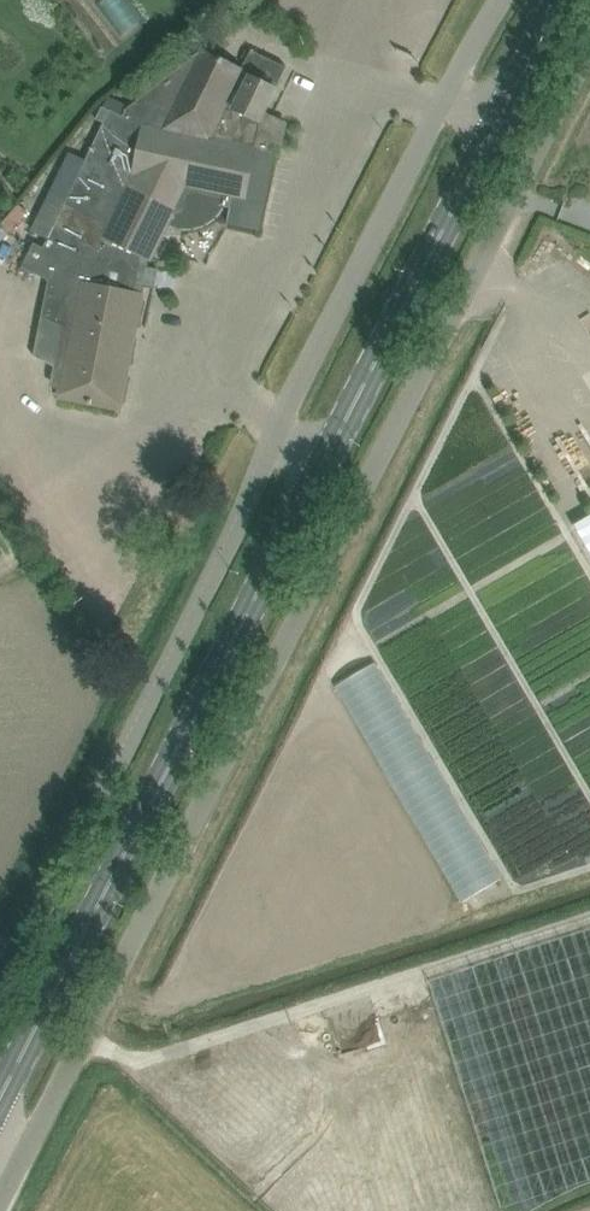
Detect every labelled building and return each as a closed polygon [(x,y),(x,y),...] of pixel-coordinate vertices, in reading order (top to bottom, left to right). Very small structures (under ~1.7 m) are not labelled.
[(104,10),(130,42),(152,24),(133,0),(116,0),(104,10)] [(67,199),(54,193),(41,219),(54,225),(43,248),(34,243),(22,268),(48,281),(33,357),(54,365),(51,383),(61,385),(59,398),(120,410),(144,287),(154,289),(158,270),(149,268),(151,259),(169,222),(180,226),(192,225),(203,222),(213,215),(220,206),(231,208),(227,224),(259,231),(275,154),(268,153),(270,143),(273,144),(277,127),(273,126),(261,120),(287,67),(251,50),(242,70),(201,50),(125,111),(122,117),(110,111),(67,199)] [(18,204),(0,224),(0,226),(8,234),(27,211),(18,204)] [(573,524),(589,553),(589,514),(573,524)] [(503,882),(376,663),(335,687),(461,906),(503,882)] [(429,979),(502,1210),(530,1210),(532,1210),(555,1197),(574,1187),(589,1182),(589,928),(429,979)]
